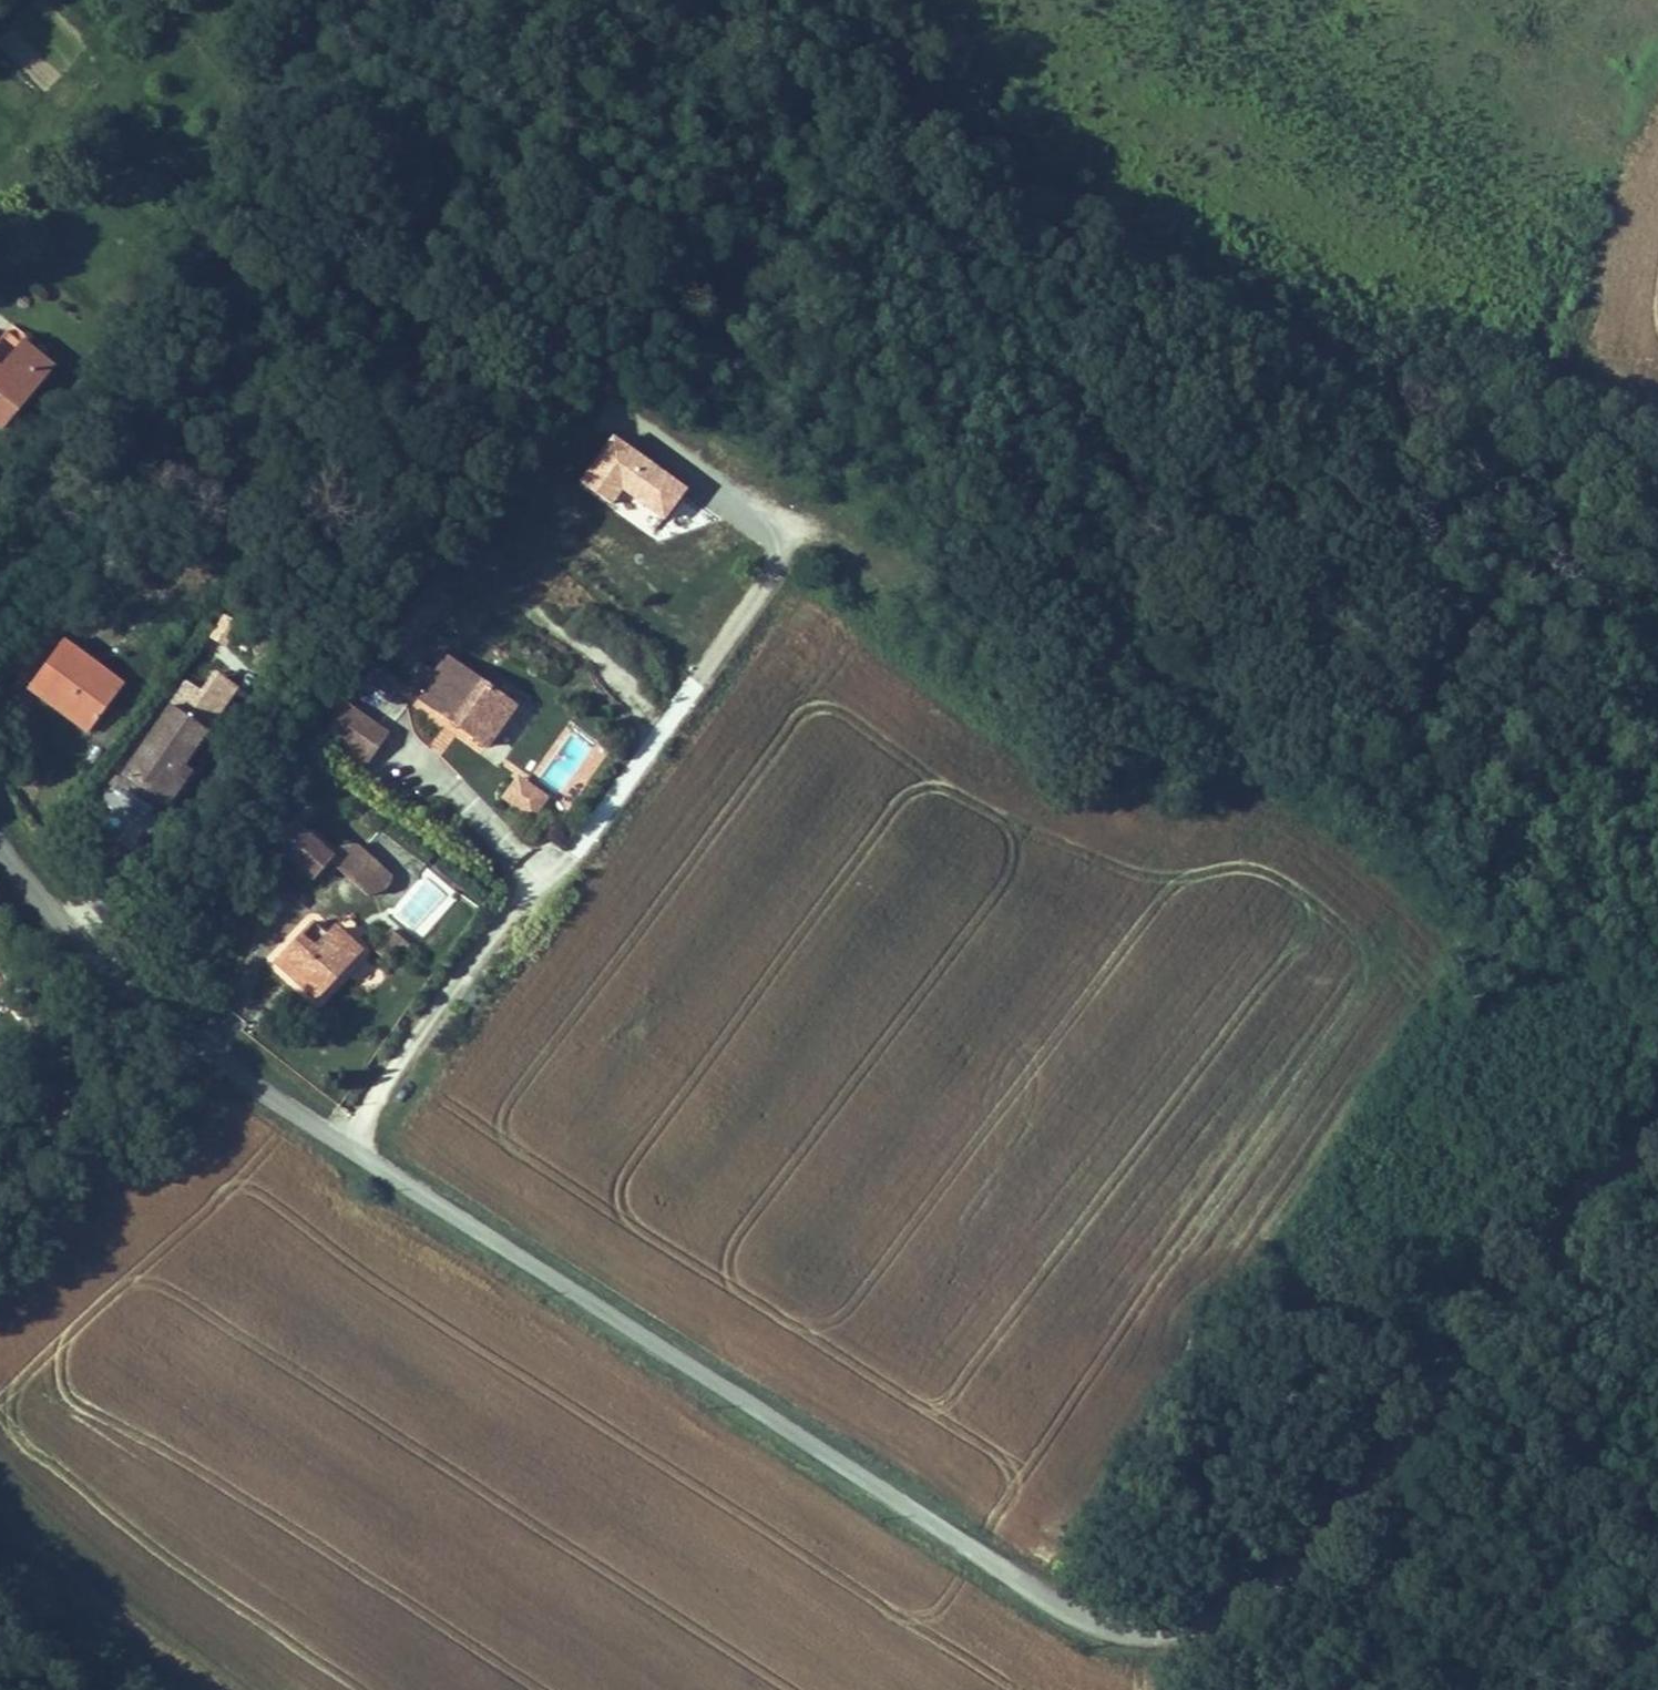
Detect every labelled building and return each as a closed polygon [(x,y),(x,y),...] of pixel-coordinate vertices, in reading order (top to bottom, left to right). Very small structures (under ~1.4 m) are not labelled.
[(2,425),(54,367),(10,328),(1,339),(0,339),(0,423),(2,425)] [(63,642),(28,689),(61,714),(66,707),(93,728),(123,688),(63,642)] [(513,698),(445,650),(434,666),(421,657),(405,679),(418,688),(416,691),(484,739),(513,698)] [(237,691),(216,675),(199,698),(220,714),(237,691)] [(180,694),(119,776),(162,808),(188,774),(180,768),(215,720),(180,694)] [(66,707),(61,714),(88,734),(93,728),(66,707)] [(383,726),(355,707),(336,734),(364,754),(383,726)] [(531,820),(549,797),(518,773),(500,796),(531,820)] [(162,808),(119,776),(114,783),(157,815),(162,808)] [(267,802),(249,827),(288,859),(307,833),(267,802)] [(290,905),(255,943),(299,984),(344,935),(314,908),(304,918),(290,905)]
